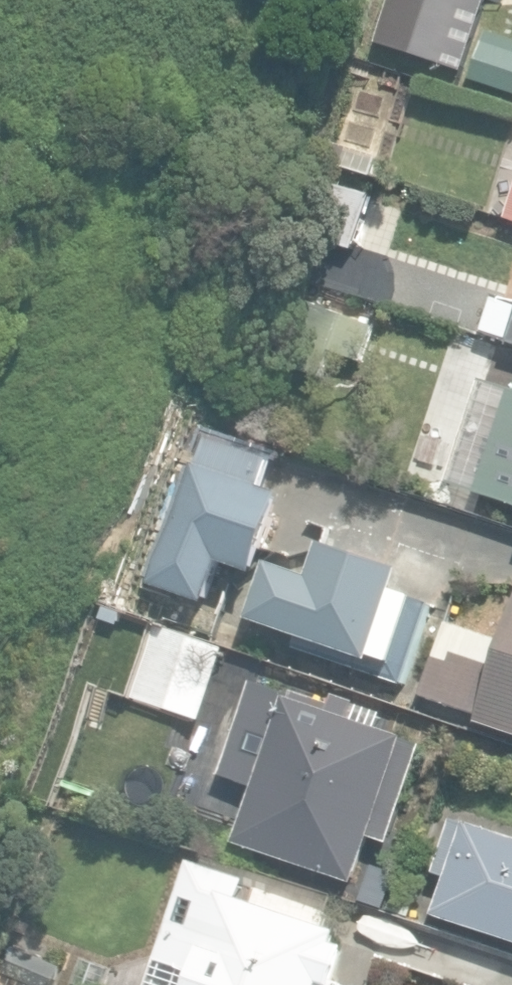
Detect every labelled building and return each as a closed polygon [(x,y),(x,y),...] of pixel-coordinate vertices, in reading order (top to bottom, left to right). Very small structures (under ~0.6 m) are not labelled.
[(464,75),(489,0),(390,0),(374,44),(464,75)] [(511,223),(511,181),(497,176),(494,184),(477,179),(471,198),(487,203),(483,213),(511,223)] [(310,236),(355,250),(370,201),(325,187),(310,236)] [(481,334),(511,345),(511,300),(495,294),(481,334)] [(481,379),(447,481),(511,503),(511,390),(481,379)] [(151,583),(211,603),(224,563),(255,573),(281,494),(269,490),(279,456),(200,430),(151,583)] [(291,647),(403,686),(431,603),(393,593),(402,573),(326,542),(310,580),(276,566),(254,618),(295,635),(291,647)] [(107,606),(70,712),(109,725),(120,693),(193,718),(218,645),(107,606)] [(511,734),(511,620),(505,640),(448,621),(423,695),(482,714),(479,724),(511,734)] [(238,843),(355,885),(372,838),(390,844),(425,746),(254,683),(247,704),(226,697),(216,726),(236,733),(224,765),(260,778),(238,843)] [(433,907),(511,933),(511,833),(462,817),(433,907)] [(350,946),(339,943),(341,934),(241,901),(248,881),(188,861),(156,961),(196,974),(192,984),(337,984),(350,946)] [(29,984),(57,984),(66,964),(15,942),(1,973),(29,984)]
